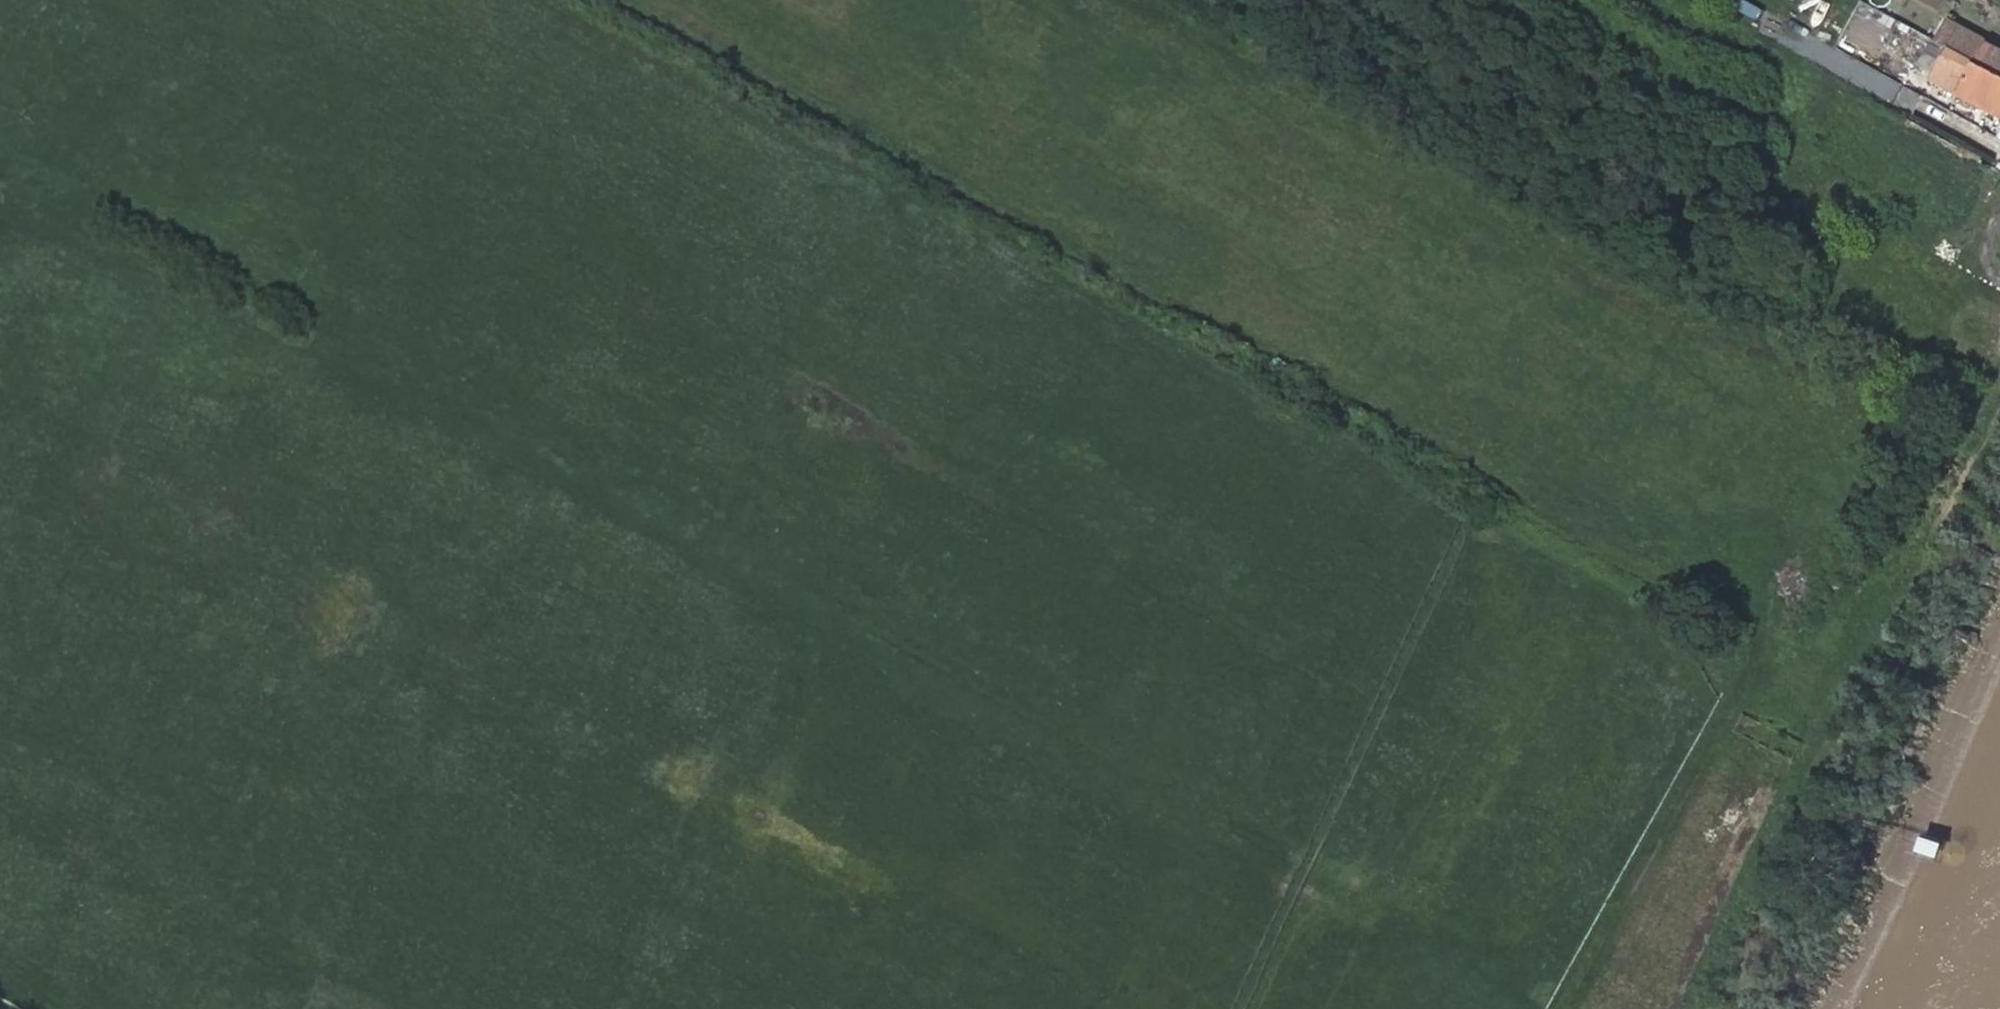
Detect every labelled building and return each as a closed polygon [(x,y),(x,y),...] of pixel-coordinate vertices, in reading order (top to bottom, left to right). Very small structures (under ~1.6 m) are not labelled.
[(1952,47),(1999,72),(1999,70),(1999,45),(1949,21),(1939,39),(1952,47)] [(1999,112),(1999,72),(1952,47),(1937,77),(1999,112)]
